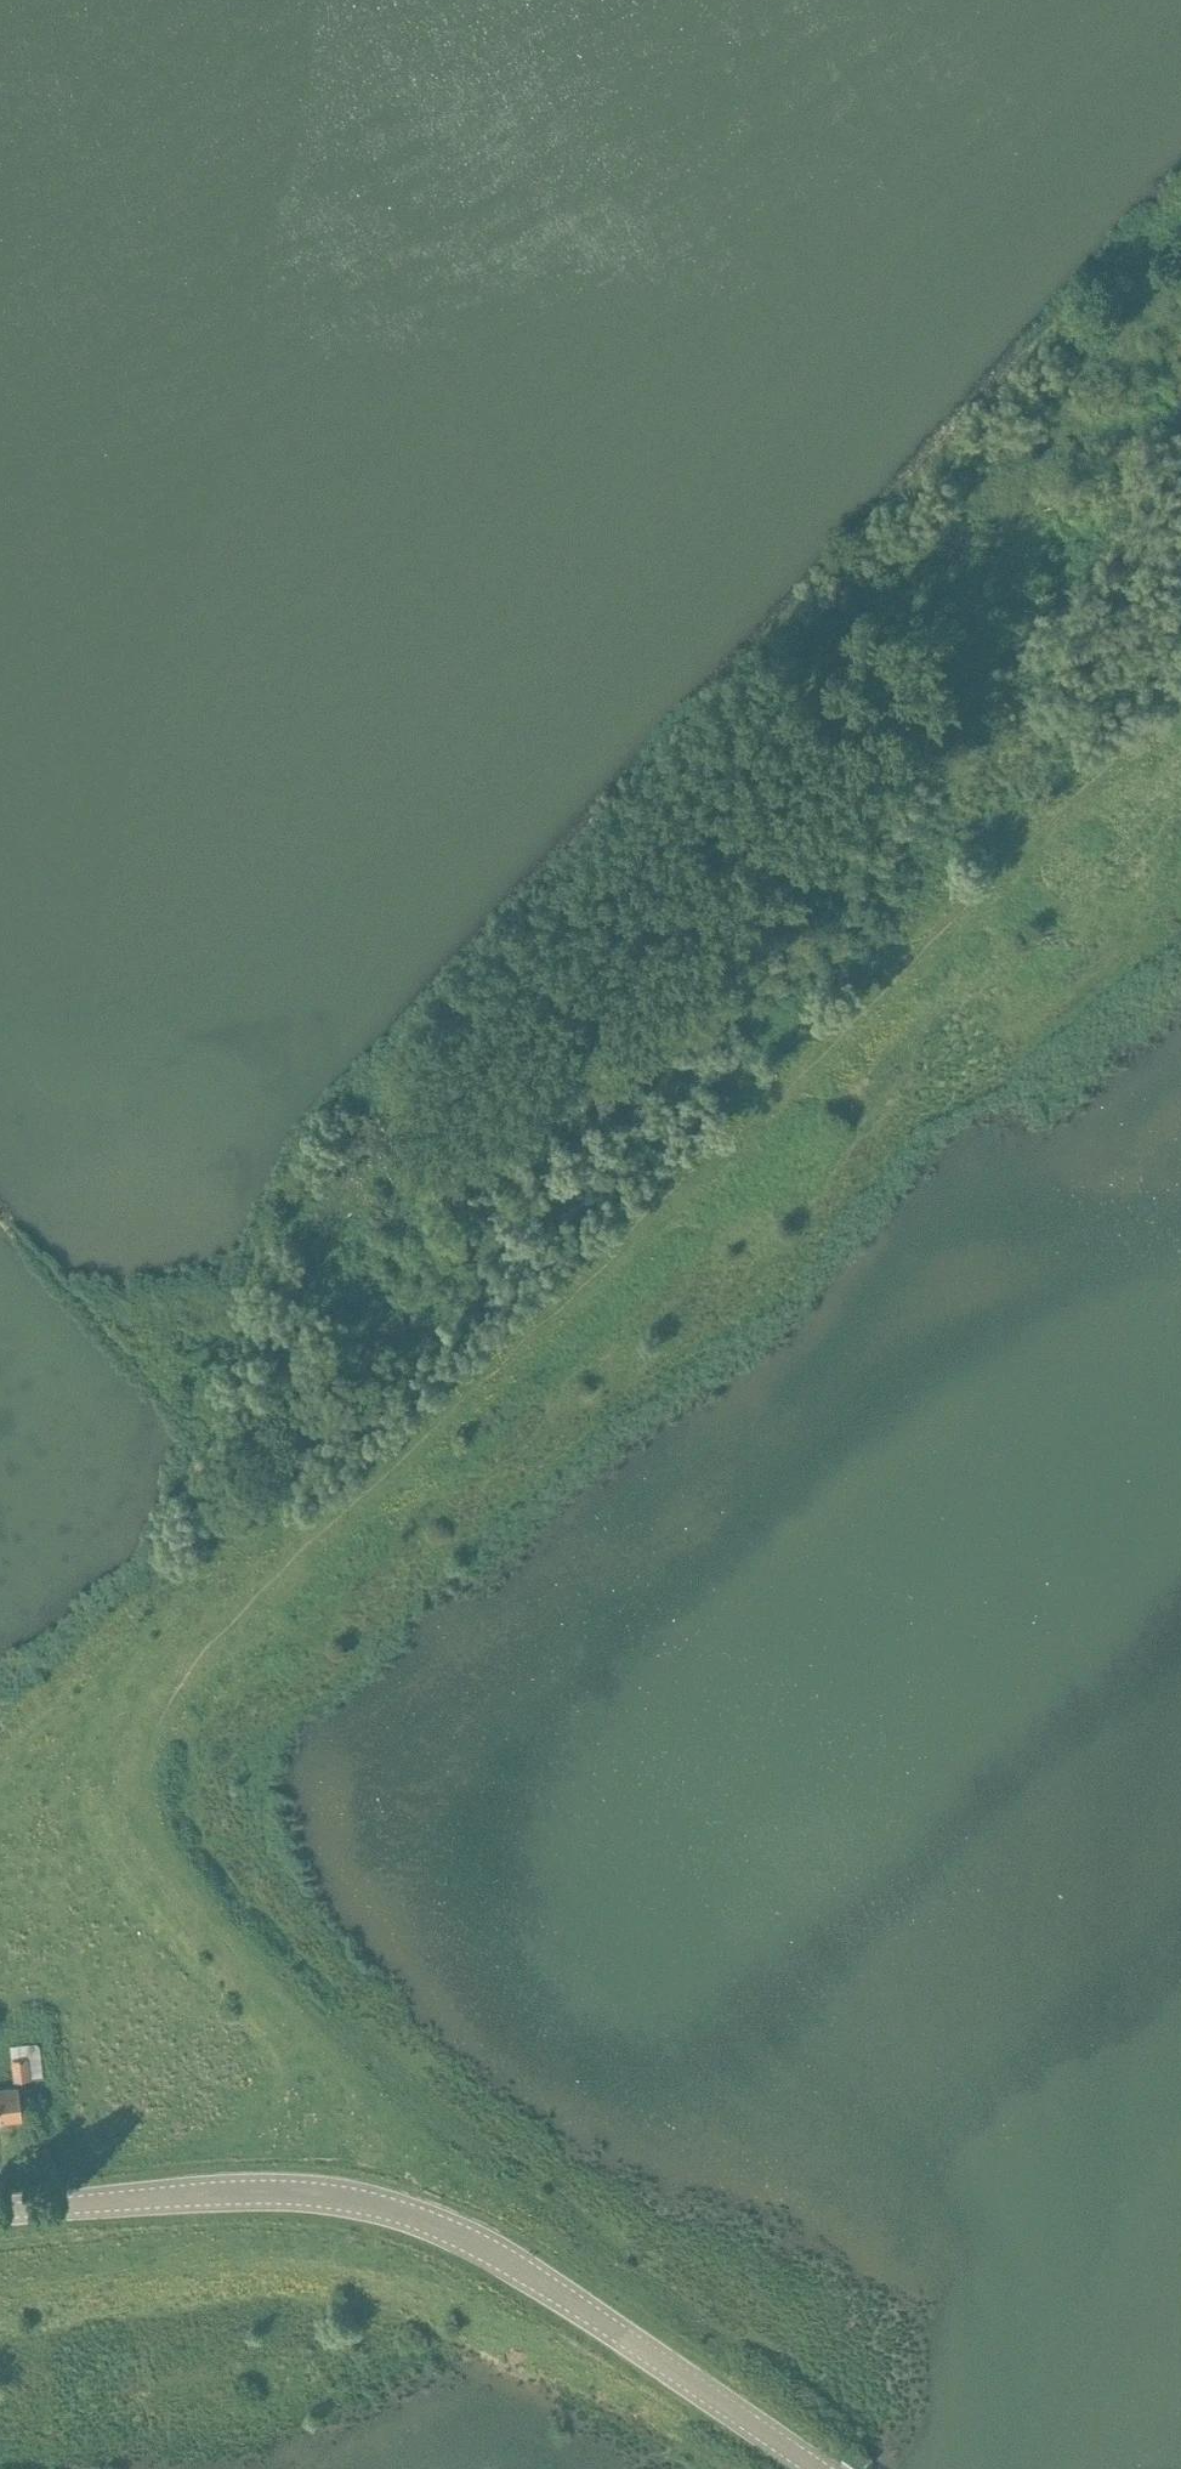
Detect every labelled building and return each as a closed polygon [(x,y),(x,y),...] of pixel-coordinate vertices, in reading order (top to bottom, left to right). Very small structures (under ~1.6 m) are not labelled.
[(30,2080),(27,2056),(8,2058),(11,2083),(30,2080)] [(19,2117),(16,2090),(0,2092),(0,2119),(19,2117)]
